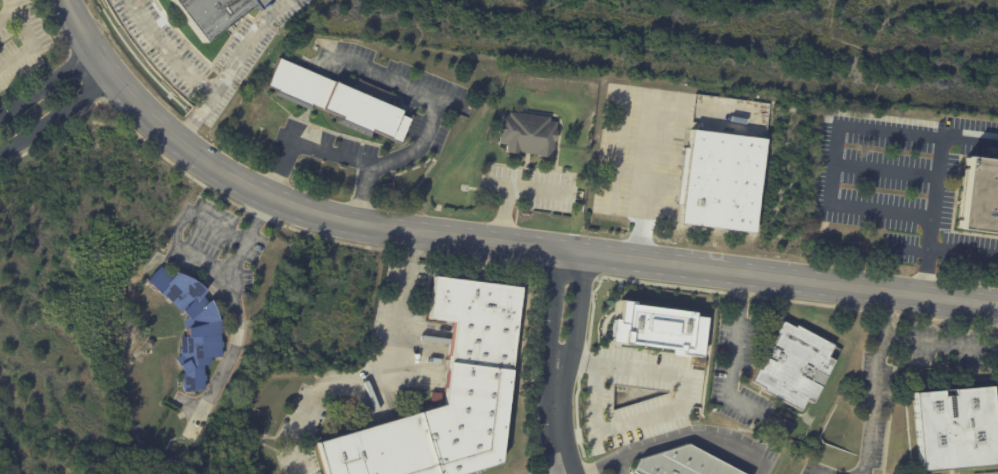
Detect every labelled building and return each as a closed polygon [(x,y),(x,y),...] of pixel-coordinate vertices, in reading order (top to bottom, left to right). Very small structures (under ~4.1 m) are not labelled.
[(202,43),(170,0),(269,0),(270,1),(268,2),(268,3),(259,9),(257,11),(253,5),(202,43)] [(296,65),(355,91),(360,79),(393,94),(388,105),(403,112),(402,115),(413,120),(402,146),(390,140),(390,139),(374,132),(372,138),(336,122),(338,117),(315,106),(313,111),(273,94),(275,89),(268,86),(280,58),(296,65)] [(521,114),(551,117),(551,121),(558,122),(557,130),(559,130),(557,142),(556,142),(555,150),(553,150),(553,157),(551,157),(551,159),(540,157),(540,156),(538,156),(538,155),(521,153),(520,154),(520,155),(508,153),(508,152),(507,152),(508,144),(500,144),(501,135),(500,135),(501,123),(503,123),(504,115),(510,116),(510,112),(521,114)] [(767,141),(755,234),(680,225),(682,206),(676,205),(683,148),(689,149),(692,130),(767,139),(767,141)] [(968,158),(997,162),(997,236),(958,231),(968,158)] [(166,272),(173,278),(176,275),(177,273),(188,277),(194,280),(199,284),(208,291),(203,297),(208,303),(212,301),(216,308),(218,312),(220,321),(222,320),(223,334),(222,334),(222,342),(224,342),(224,348),(222,348),(223,358),(211,358),(212,366),(204,366),(205,376),(207,376),(207,382),(205,382),(206,390),(197,391),(197,392),(183,393),(182,376),(184,374),(176,360),(180,357),(179,349),(181,349),(180,338),(188,337),(188,335),(186,335),(185,320),(188,320),(162,293),(160,295),(147,282),(160,266),(166,272)] [(500,465),(470,473),(323,473),(314,445),(443,406),(445,389),(442,388),(444,371),(448,371),(449,357),(447,356),(451,322),(428,320),(433,277),(521,288),(500,465)] [(623,301),(637,303),(637,305),(698,313),(698,317),(709,318),(704,358),(689,357),(689,358),(674,356),(674,351),(632,346),(632,347),(624,346),(625,345),(613,343),(616,320),(621,320),(623,301)] [(836,360),(814,403),(807,400),(801,412),(759,389),(760,387),(751,382),(758,369),(756,368),(762,355),(758,353),(763,343),(767,346),(774,333),(776,334),(783,320),(795,327),(797,325),(835,345),(829,357),(836,360)] [(992,398),(997,465),(920,471),(914,393),(942,390),(943,396),(954,395),(954,389),(992,386),(992,398)] [(442,397),(442,403),(431,402),(432,392),(443,393),(442,397)] [(688,444),(746,473),(636,473),(633,472),(640,459),(688,444)]
